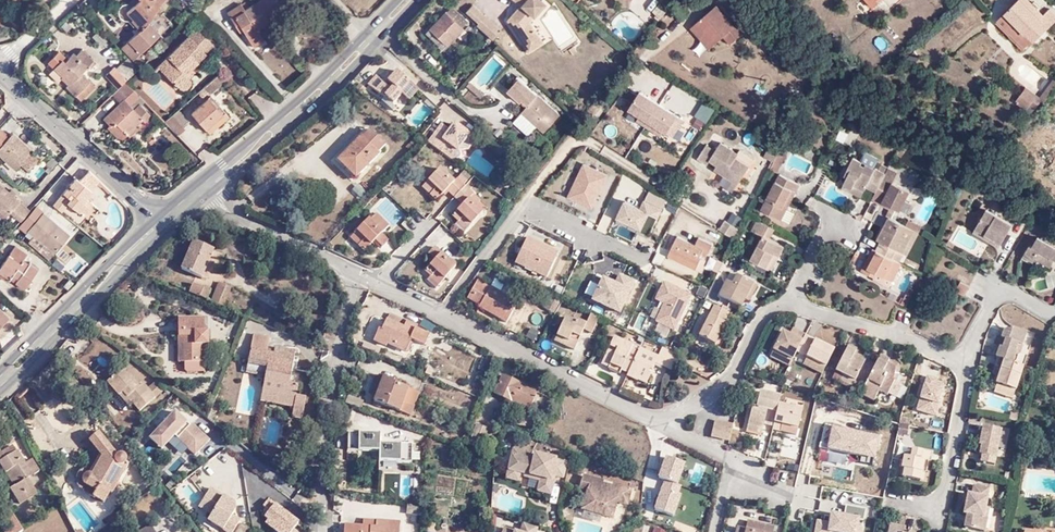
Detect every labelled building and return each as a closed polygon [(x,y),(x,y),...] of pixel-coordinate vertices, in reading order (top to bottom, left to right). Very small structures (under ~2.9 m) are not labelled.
[(140,30),(146,25),(153,19),(152,17),(167,3),(164,0),(137,0),(136,0),(139,3),(125,15),(140,30)] [(244,30),(256,48),(267,41),(260,30),(289,9),(284,2),(287,0),(260,0),(244,11),(239,3),(225,13),(235,29),(241,25),(244,30)] [(500,31),(501,26),(473,0),(472,0),(469,3),(500,31)] [(511,32),(538,1),(537,0),(510,0),(515,5),(502,19),(511,32)] [(660,20),(669,8),(660,0),(659,0),(649,12),(660,20)] [(882,0),(876,0),(868,7),(872,12),(883,1),(882,0)] [(1035,43),(1054,19),(1054,14),(1049,9),(1044,14),(1027,0),(1018,0),(1005,16),(1035,43)] [(538,1),(511,32),(524,52),(538,43),(524,22),(540,3),(538,1)] [(474,25),(494,42),(496,43),(498,39),(494,36),(499,33),(500,31),(469,3),(464,9),(477,20),(474,25)] [(455,8),(451,4),(428,27),(443,42),(464,21),(453,11),(455,8)] [(695,25),(711,47),(722,38),(729,45),(742,34),(735,25),(732,26),(715,7),(695,25)] [(153,17),(161,30),(171,24),(163,11),(153,17)] [(1028,51),(1035,43),(1005,16),(998,23),(1028,51)] [(349,23),(344,17),(333,27),(339,33),(349,23)] [(135,35),(123,46),(135,59),(159,38),(146,25),(140,30),(135,35)] [(238,33),(244,30),(241,25),(235,29),(238,33)] [(708,50),(711,47),(695,25),(689,29),(708,50)] [(443,42),(428,27),(423,32),(439,47),(443,42)] [(108,28),(103,36),(115,42),(120,35),(108,28)] [(189,89),(186,83),(183,78),(203,58),(210,51),(192,33),(154,70),(177,94),(183,94),(189,89)] [(771,51),(780,56),(785,47),(776,42),(771,51)] [(804,53),(793,43),(784,51),(794,62),(804,53)] [(123,46),(119,51),(127,60),(131,63),(135,59),(123,46)] [(49,60),(55,66),(63,76),(69,81),(64,86),(80,101),(94,86),(81,73),(86,67),(92,72),(98,66),(83,49),(78,54),(75,52),(70,58),(60,49),(49,60)] [(183,78),(186,83),(206,63),(203,58),(183,78)] [(131,63),(127,60),(119,67),(114,73),(124,83),(125,84),(127,83),(138,71),(131,63)] [(63,76),(55,66),(50,71),(59,80),(63,76)] [(114,92),(124,83),(114,73),(111,70),(102,79),(114,92)] [(415,89),(397,73),(388,82),(393,86),(390,90),(376,77),(367,86),(392,103),(400,94),(407,99),(415,89)] [(216,78),(195,97),(200,103),(208,96),(210,98),(223,85),(216,78)] [(462,79),(458,83),(473,96),(477,91),(462,79)] [(520,113),(536,127),(542,133),(558,114),(517,80),(507,91),(525,107),(519,112),(520,113)] [(1054,91),(1054,81),(1040,100),(1045,104),(1049,99),(1054,91)] [(142,107),(146,103),(127,83),(113,95),(122,102),(103,120),(112,127),(115,124),(128,136),(131,139),(141,130),(138,127),(145,120),(147,122),(152,117),(142,107)] [(666,129),(675,134),(687,114),(642,88),(623,119),(642,131),(645,125),(662,135),(666,129)] [(1030,107),(1037,98),(1027,90),(1017,104),(1026,112),(1030,107)] [(1045,104),(1040,100),(1037,98),(1030,107),(1038,113),(1045,104)] [(193,114),(207,129),(222,115),(208,100),(193,114)] [(705,100),(696,114),(708,122),(717,107),(705,100)] [(181,112),(176,117),(183,124),(188,119),(181,112)] [(222,115),(207,129),(211,133),(229,117),(225,113),(222,115)] [(526,136),(536,127),(520,113),(512,124),(526,136)] [(183,124),(176,117),(169,123),(181,134),(187,128),(183,124)] [(123,141),(128,136),(115,124),(112,127),(110,129),(123,141)] [(441,126),(427,142),(441,152),(447,145),(458,153),(469,135),(453,124),(449,131),(441,126)] [(1054,143),(1054,129),(1048,124),(1041,133),(1054,143)] [(383,145),(369,132),(362,138),(360,136),(336,160),(356,179),(380,156),(376,152),(383,145)] [(30,153),(32,150),(14,134),(0,148),(0,153),(16,167),(20,163),(30,153)] [(725,172),(722,176),(735,185),(746,168),(733,160),(735,156),(716,143),(712,151),(703,146),(694,158),(704,166),(707,161),(717,167),(725,172)] [(760,157),(771,163),(776,154),(778,150),(767,144),(760,157)] [(771,163),(777,166),(782,158),(780,156),(782,153),(778,150),(776,154),(771,163)] [(38,160),(30,153),(20,163),(29,171),(38,160)] [(876,182),(881,173),(862,162),(861,166),(856,164),(858,161),(848,155),(840,172),(844,175),(840,182),(848,186),(849,182),(861,188),(863,185),(872,189),(876,182)] [(582,159),(566,195),(594,207),(610,171),(582,159)] [(771,163),(767,170),(772,174),(777,166),(771,163)] [(444,189),(452,196),(462,184),(456,178),(452,181),(438,167),(425,182),(432,188),(428,193),(435,200),(444,189)] [(714,171),(722,176),(725,172),(717,167),(714,171)] [(76,179),(51,207),(60,215),(69,205),(81,217),(92,205),(85,200),(101,183),(88,171),(79,182),(76,179)] [(778,220),(783,210),(784,208),(780,206),(787,192),(791,194),(796,185),(776,175),(757,210),(778,220)] [(421,186),(428,193),(432,188),(425,182),(421,186)] [(848,186),(840,182),(838,186),(857,196),(861,188),(849,182),(848,186)] [(886,187),(876,182),(872,189),(870,192),(866,200),(873,204),(876,199),(895,209),(905,189),(890,182),(886,187)] [(30,212),(0,184),(0,218),(4,221),(11,214),(20,223),(30,212)] [(462,184),(452,196),(460,203),(451,215),(457,221),(459,218),(468,225),(481,211),(475,204),(476,203),(471,198),(469,199),(467,197),(470,192),(462,184)] [(645,203),(663,208),(667,194),(649,189),(645,203)] [(479,200),(470,192),(467,197),(469,199),(471,198),(476,203),(479,200)] [(780,206),(784,208),(791,194),(787,192),(780,206)] [(927,192),(915,215),(927,221),(939,198),(927,192)] [(642,228),(652,209),(628,196),(618,215),(642,228)] [(890,219),(895,209),(876,199),(873,204),(884,209),(881,214),(885,216),(890,219)] [(28,232),(43,215),(37,210),(19,230),(25,236),(28,232)] [(791,214),(783,210),(778,220),(786,224),(791,214)] [(987,239),(985,243),(993,249),(1007,225),(981,211),(970,229),(987,239)] [(375,214),(369,220),(381,231),(388,225),(375,214)] [(68,238),(43,215),(28,232),(33,237),(53,255),(68,238)] [(893,249),(898,253),(910,230),(890,219),(885,216),(873,237),(876,241),(872,248),(888,258),(893,249)] [(589,227),(594,220),(590,217),(585,224),(589,227)] [(459,218),(457,221),(455,223),(463,230),(468,225),(459,218)] [(381,231),(369,220),(368,219),(352,235),(359,242),(357,245),(363,252),(374,241),(381,246),(387,241),(379,234),(381,231)] [(770,228),(754,219),(748,231),(759,236),(747,259),(763,267),(771,254),(775,256),(780,245),(765,236),(770,228)] [(721,221),(716,230),(731,240),(735,232),(737,228),(721,221)] [(968,233),(985,243),(987,239),(970,229),(968,233)] [(903,256),(915,233),(910,230),(898,253),(903,256)] [(359,242),(352,235),(349,238),(357,245),(359,242)] [(548,277),(560,248),(526,235),(515,264),(548,277)] [(691,245),(673,236),(663,255),(691,268),(700,249),(705,252),(709,245),(695,238),(691,245)] [(48,261),(53,255),(33,237),(28,244),(48,261)] [(1054,255),(1054,252),(1033,238),(1027,247),(1025,246),(1018,258),(1028,262),(1031,258),(1045,267),(1050,260),(1052,261),(1054,255)] [(201,277),(208,260),(212,250),(190,240),(179,268),(201,277)] [(433,274),(439,281),(453,266),(433,246),(426,253),(432,260),(423,271),(429,278),(433,274)] [(886,281),(896,262),(893,261),(888,258),(872,248),(868,246),(862,258),(867,261),(860,273),(867,278),(870,272),(886,281)] [(35,274),(26,265),(24,266),(20,263),(25,256),(15,247),(0,264),(0,277),(4,280),(8,276),(13,280),(11,283),(19,290),(35,274)] [(893,261),(898,253),(893,249),(888,258),(893,261)] [(771,254),(763,267),(768,270),(775,256),(771,254)] [(856,271),(860,273),(867,261),(862,258),(856,271)] [(213,262),(208,260),(201,277),(206,280),(213,262)] [(588,297),(621,312),(636,280),(619,272),(616,278),(599,271),(588,297)] [(729,285),(733,275),(727,273),(722,281),(729,285)] [(1054,287),(1054,273),(1046,275),(1049,288),(1054,287)] [(436,285),(439,281),(433,274),(429,278),(436,285)] [(754,286),(733,275),(729,285),(722,281),(715,296),(737,308),(741,300),(745,292),(749,295),(754,286)] [(515,303),(477,280),(465,297),(496,316),(495,319),(502,323),(515,303)] [(656,321),(677,330),(693,292),(663,280),(655,299),(664,303),(656,321)] [(208,301),(220,306),(229,287),(217,282),(208,301)] [(190,283),(186,293),(203,299),(207,290),(190,283)] [(964,288),(955,284),(950,292),(959,298),(964,288)] [(746,302),(749,295),(745,292),(741,300),(746,302)] [(554,299),(546,295),(540,305),(547,309),(554,299)] [(900,307),(905,297),(901,295),(896,304),(900,307)] [(719,322),(724,313),(709,306),(695,335),(711,343),(716,334),(721,323),(719,322)] [(11,320),(3,311),(0,313),(0,330),(11,320)] [(592,331),(599,316),(589,311),(585,323),(576,319),(575,321),(564,317),(555,334),(566,340),(564,344),(573,348),(584,328),(592,331)] [(414,325),(389,314),(381,328),(377,326),(372,339),(382,343),(384,340),(403,349),(407,339),(412,329),(414,325)] [(184,337),(185,361),(206,360),(206,345),(210,344),(209,333),(206,332),(205,317),(177,318),(178,337),(184,337)] [(728,326),(721,323),(716,334),(722,337),(728,326)] [(527,337),(535,340),(539,331),(532,327),(527,337)] [(790,338),(795,331),(789,327),(784,334),(790,338)] [(420,345),(425,335),(412,329),(407,339),(420,345)] [(993,349),(990,358),(992,359),(1009,365),(1012,354),(1009,354),(1012,347),(1016,348),(1020,335),(1005,330),(997,333),(996,338),(996,341),(1001,342),(998,349),(998,350),(993,349)] [(793,350),(802,335),(795,331),(790,338),(784,334),(779,331),(770,349),(788,360),(793,350)] [(622,364),(630,368),(639,347),(631,343),(633,341),(613,333),(601,360),(609,364),(611,359),(622,364)] [(566,340),(555,334),(553,339),(564,344),(566,340)] [(829,350),(802,335),(793,350),(803,356),(821,366),(829,350)] [(277,369),(292,373),(296,354),(275,350),(273,356),(267,355),(270,339),(255,336),(248,366),(268,369),(267,373),(276,374),(277,369)] [(989,345),(998,349),(1001,342),(996,341),(996,338),(992,337),(989,345)] [(478,366),(485,369),(493,349),(485,344),(478,366)] [(656,357),(675,366),(677,357),(678,351),(661,344),(657,352),(640,344),(639,347),(630,368),(643,373),(642,376),(647,378),(656,357)] [(854,378),(861,363),(850,357),(854,351),(845,347),(831,372),(851,382),(854,378)] [(765,357),(784,367),(788,360),(770,349),(765,357)] [(816,374),(821,366),(803,356),(798,365),(816,374)] [(870,369),(861,363),(854,378),(860,382),(858,386),(861,388),(857,396),(869,403),(875,392),(883,396),(889,383),(887,382),(889,377),(893,378),(896,365),(887,363),(876,358),(870,369)] [(620,369),(622,364),(611,359),(609,364),(620,369)] [(1012,390),(1018,368),(1009,365),(992,359),(989,368),(997,371),(995,379),(993,385),(1012,390)] [(268,369),(248,366),(247,373),(266,378),(267,373),(268,369)] [(630,368),(629,371),(642,376),(643,373),(630,368)] [(997,371),(989,368),(987,377),(995,379),(997,371)] [(290,386),(292,373),(277,369),(276,374),(267,373),(266,378),(263,396),(282,400),(281,406),(294,409),(292,418),(302,421),(306,401),(295,399),(298,389),(290,386)] [(162,396),(153,386),(149,391),(145,386),(141,389),(124,370),(109,383),(121,398),(125,394),(136,407),(143,414),(162,396)] [(827,380),(847,391),(849,387),(851,382),(831,372),(827,380)] [(376,394),(383,377),(378,375),(371,392),(376,394)] [(535,392),(501,376),(493,391),(528,408),(535,392)] [(924,376),(918,411),(939,415),(945,379),(924,376)] [(372,401),(380,403),(408,415),(417,392),(392,383),(393,381),(383,377),(376,394),(372,401)] [(860,382),(854,378),(851,382),(849,387),(853,389),(855,385),(858,386),(860,382)] [(469,392),(476,395),(480,383),(474,380),(469,392)] [(168,391),(157,383),(153,386),(162,396),(168,391)] [(1009,400),(1012,390),(993,385),(990,394),(1009,400)] [(760,423),(770,425),(775,404),(777,396),(757,391),(753,406),(749,406),(746,423),(760,426),(760,423)] [(125,394),(121,398),(131,411),(136,407),(125,394)] [(261,402),(281,406),(282,400),(263,396),(261,402)] [(770,425),(770,429),(779,431),(780,424),(795,427),(798,409),(775,404),(770,425)] [(176,415),(149,442),(161,454),(176,439),(189,426),(176,415)] [(876,460),(883,434),(828,421),(822,448),(876,460)] [(487,427),(475,423),(468,439),(480,444),(487,427)] [(708,436),(717,438),(719,425),(711,423),(708,436)] [(758,433),(760,426),(746,423),(744,429),(758,433)] [(189,426),(176,439),(194,456),(210,441),(191,424),(189,426)] [(779,431),(793,433),(795,427),(780,424),(779,431)] [(719,425),(717,438),(725,439),(728,428),(719,425)] [(900,440),(903,428),(893,427),(891,438),(900,440)] [(978,448),(975,447),(974,457),(991,460),(996,432),(977,429),(976,436),(980,437),(978,448)] [(109,490),(126,465),(126,458),(123,453),(115,455),(101,435),(93,432),(90,435),(88,440),(101,458),(90,472),(86,472),(83,478),(84,482),(94,488),(90,494),(100,501),(107,490),(109,490)] [(391,452),(392,434),(363,432),(361,459),(372,460),(373,450),(391,452)] [(8,445),(0,450),(0,464),(12,485),(9,487),(18,501),(34,492),(25,477),(34,470),(26,458),(19,463),(8,445)] [(530,453),(521,450),(520,455),(509,451),(505,468),(521,471),(520,474),(536,478),(534,488),(547,490),(551,472),(549,472),(553,456),(531,450),(530,453)] [(919,463),(923,464),(925,454),(907,451),(906,459),(899,458),(898,471),(899,471),(898,479),(916,482),(917,473),(919,463)] [(560,459),(555,473),(562,476),(568,461),(560,459)] [(601,510),(599,516),(608,518),(612,505),(609,504),(610,500),(623,504),(627,489),(609,484),(608,486),(599,483),(600,482),(579,476),(576,487),(584,488),(580,504),(601,510)] [(404,495),(421,497),(422,486),(405,485),(404,495)] [(979,508),(983,492),(969,488),(965,498),(962,497),(958,516),(962,518),(960,531),(961,531),(980,531),(983,523),(976,521),(979,508)] [(223,498),(210,490),(198,508),(206,515),(208,511),(212,514),(218,505),(223,498)] [(223,498),(218,505),(233,516),(236,504),(223,498)] [(277,506),(269,499),(261,509),(270,514),(275,508),(277,506)] [(579,509),(599,516),(601,510),(580,504),(579,509)] [(218,505),(212,514),(208,511),(206,515),(203,518),(221,531),(245,531),(246,531),(231,520),(233,516),(218,505)] [(404,514),(420,515),(420,506),(405,505),(404,514)] [(848,505),(847,511),(864,514),(864,507),(848,505)] [(275,508),(270,514),(265,521),(269,524),(266,526),(274,531),(295,531),(300,524),(275,508)] [(986,511),(979,508),(976,521),(983,523),(986,511)] [(863,515),(832,510),(830,520),(811,517),(809,531),(860,531),(863,515)] [(373,527),(373,520),(360,519),(360,526),(373,527)] [(739,526),(738,531),(734,531),(770,531),(771,526),(745,519),(743,527),(739,526)] [(397,521),(373,520),(373,527),(360,526),(341,526),(341,531),(397,531),(397,521)] [(535,525),(521,521),(519,531),(502,526),(500,531),(532,531),(535,525)] [(150,523),(136,531),(155,531),(150,523)] [(886,524),(885,531),(900,531),(901,527),(886,524)]
